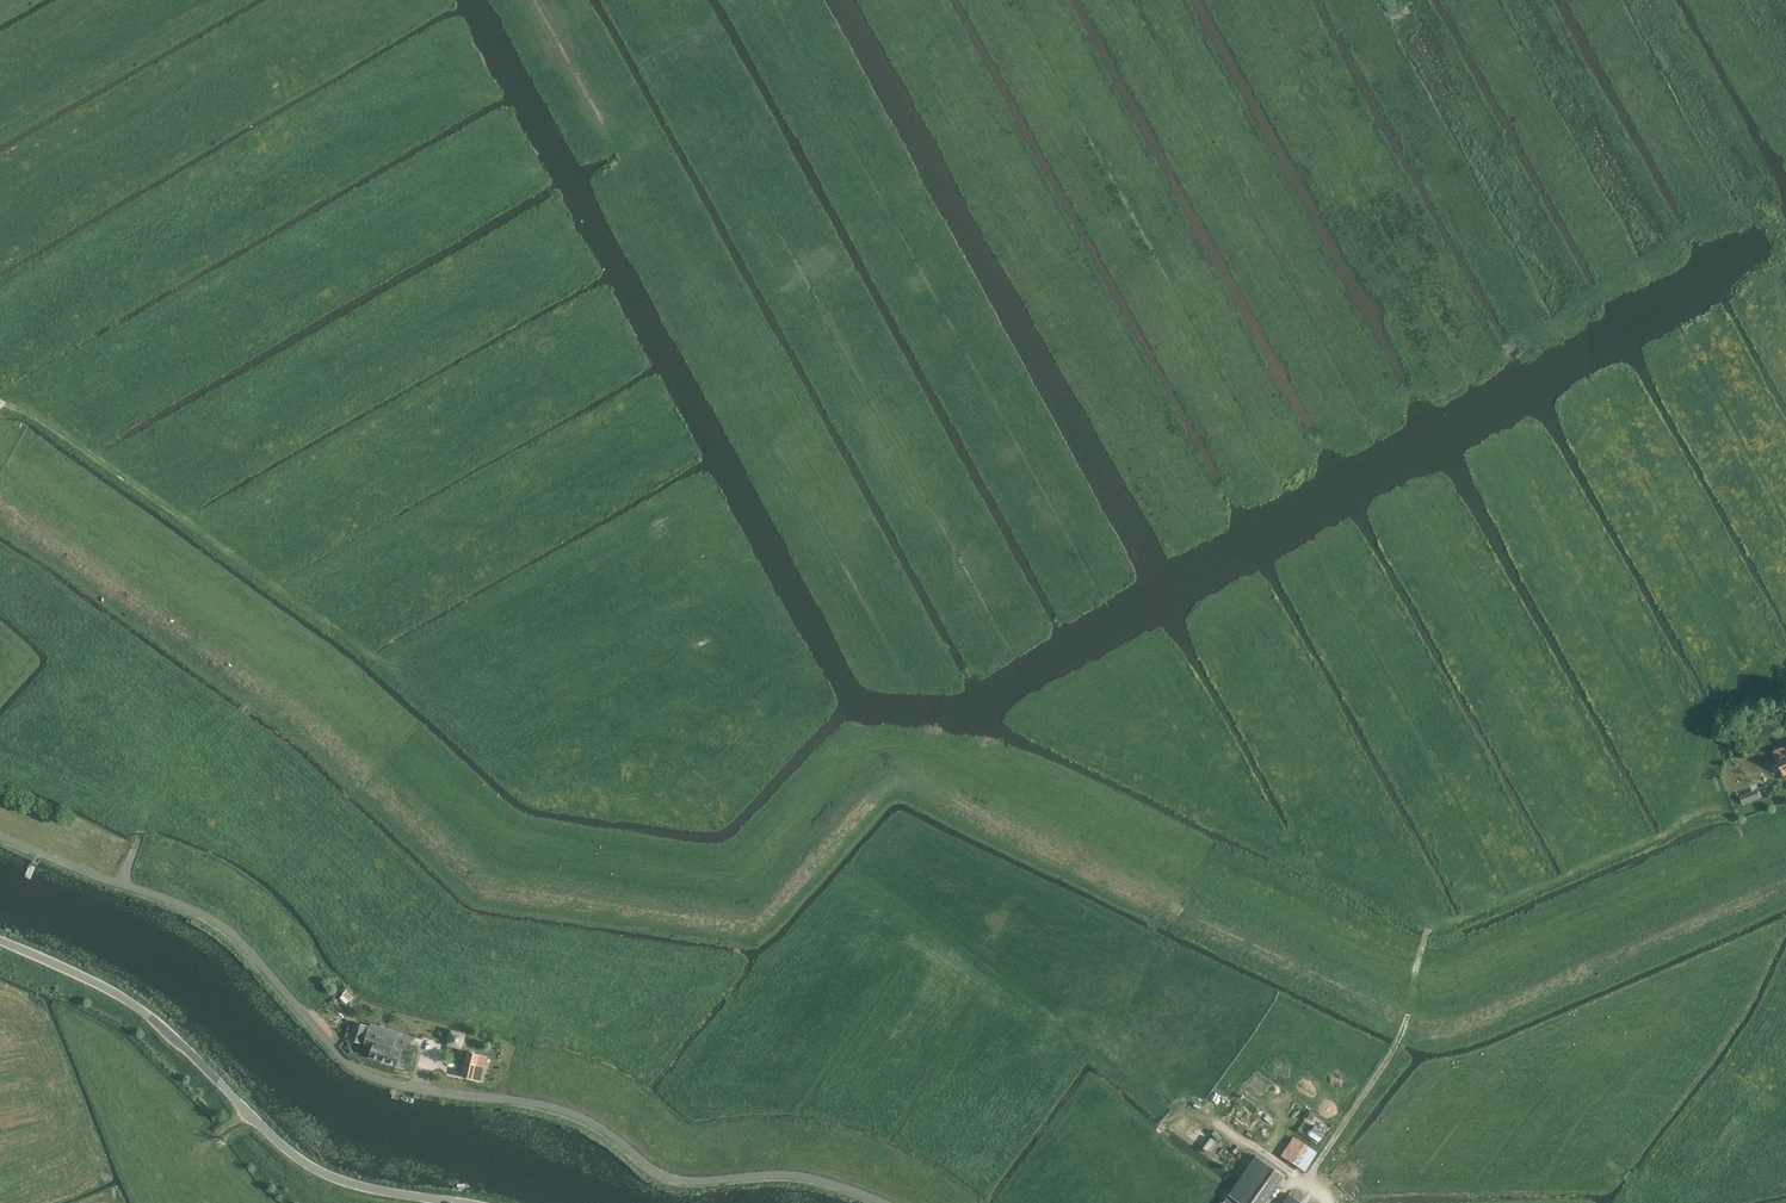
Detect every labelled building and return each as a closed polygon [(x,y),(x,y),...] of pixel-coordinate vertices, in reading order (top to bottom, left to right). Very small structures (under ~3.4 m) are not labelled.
[(1777,757),(1785,774),(1785,773),(1785,747),(1775,751),(1777,757)] [(1725,762),(1723,777),(1733,801),(1746,797),(1735,772),(1733,773),(1728,760),(1725,762)] [(1749,792),(1740,796),(1744,805),(1753,801),(1749,792)] [(346,990),(340,997),(347,1002),(353,995),(346,990)] [(357,1019),(351,1036),(358,1039),(365,1022),(357,1019)] [(395,1064),(400,1050),(391,1047),(392,1044),(391,1044),(394,1037),(395,1037),(396,1036),(369,1028),(364,1043),(374,1046),(371,1056),(395,1064)] [(451,1031),(448,1043),(460,1046),(463,1034),(451,1031)] [(481,1080),(487,1055),(467,1051),(461,1076),(481,1080)] [(1311,1111),(1307,1117),(1312,1120),(1316,1114),(1311,1111)] [(1280,1156),(1304,1172),(1316,1153),(1293,1137),(1280,1156)] [(1255,1154),(1221,1202),(1264,1202),(1284,1174),(1255,1154)] [(1289,1193),(1282,1202),(1304,1202),(1289,1193)]
